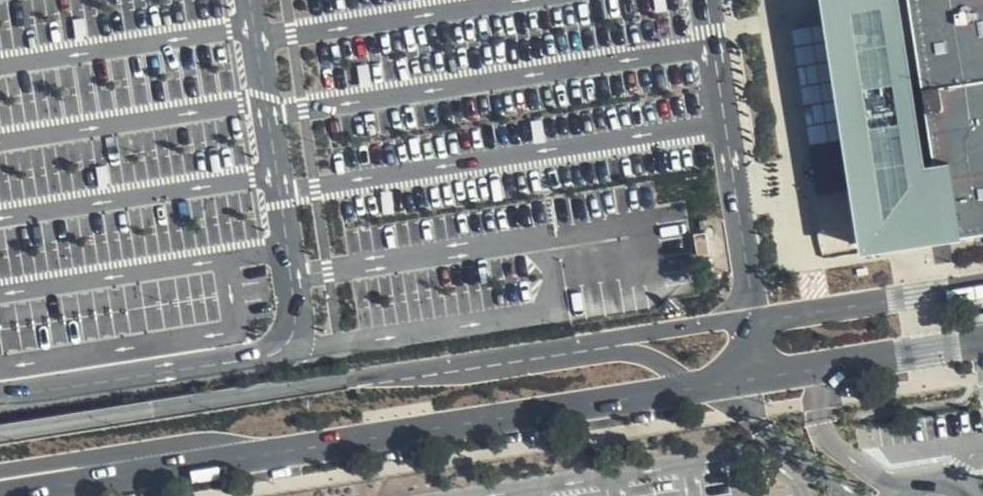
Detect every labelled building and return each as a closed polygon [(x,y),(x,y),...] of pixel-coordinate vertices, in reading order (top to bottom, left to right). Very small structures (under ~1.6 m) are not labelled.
[(947,234),(982,228),(982,0),(911,0),(947,234)] [(843,138),(812,144),(826,218),(857,212),(843,138)]
